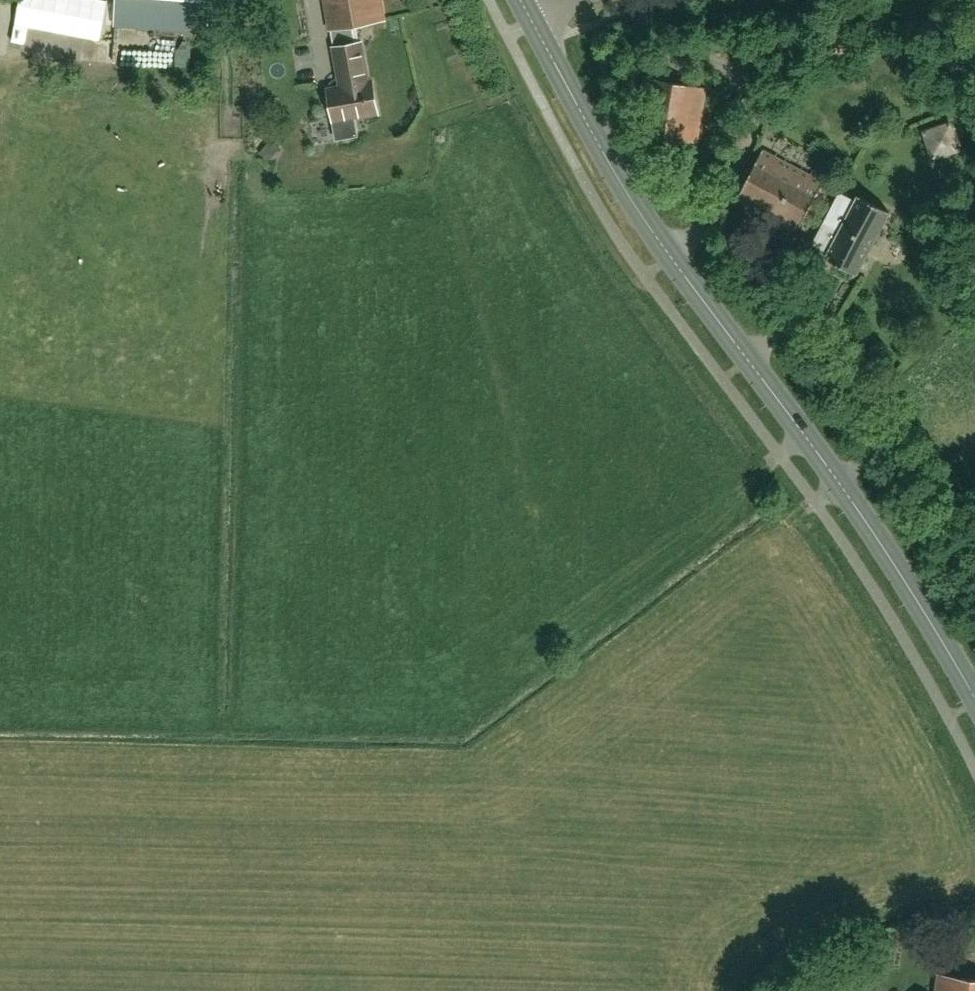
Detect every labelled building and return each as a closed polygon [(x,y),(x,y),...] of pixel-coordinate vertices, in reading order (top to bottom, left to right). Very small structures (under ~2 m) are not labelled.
[(210,0),(117,0),(115,25),(207,32),(210,0)] [(369,81),(362,42),(355,43),(352,25),(385,19),(382,0),(325,0),(330,29),(331,29),(334,46),(333,46),(340,86),(328,89),(337,139),(357,135),(354,118),(378,114),(372,81),(369,81)] [(644,134),(698,143),(707,89),(653,80),(644,134)] [(942,155),(957,149),(949,126),(926,134),(931,149),(939,147),(942,155)] [(798,233),(825,180),(766,149),(738,202),(798,233)] [(839,194),(814,242),(830,250),(827,258),(857,274),(890,210),(860,194),(856,203),(839,194)] [(939,974),(937,990),(974,990),(974,978),(939,974)]
